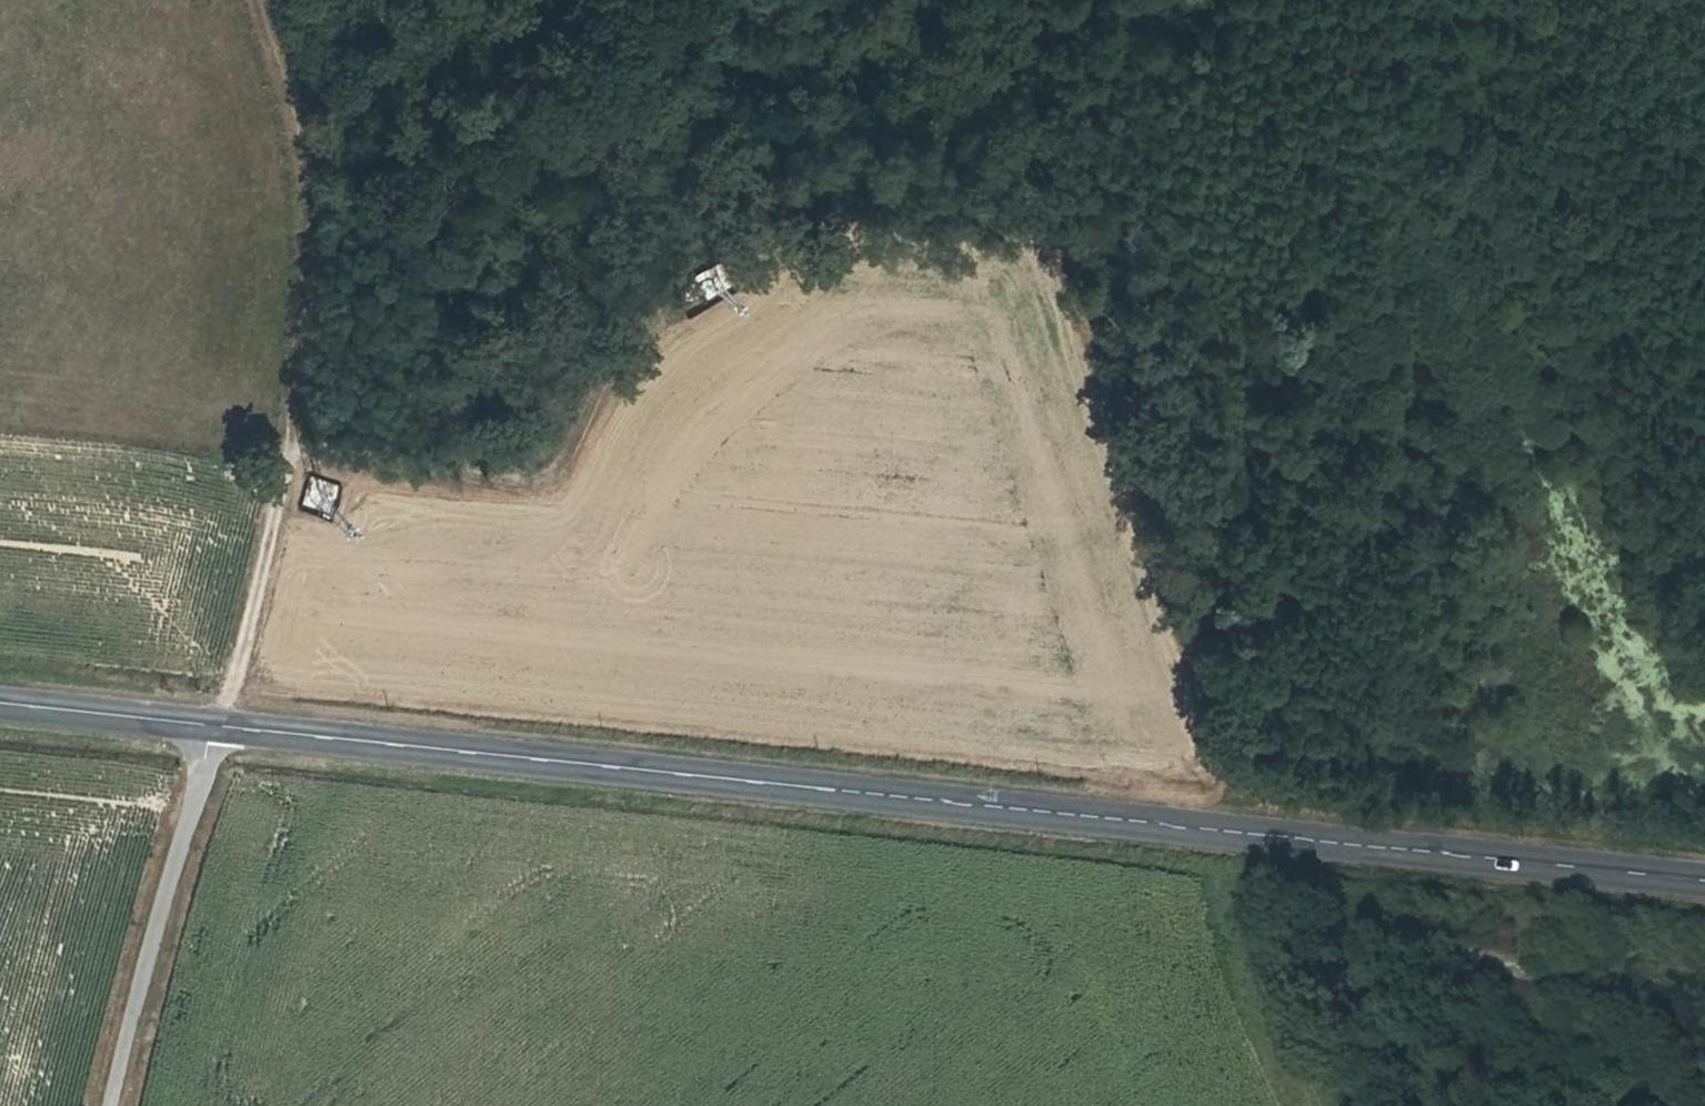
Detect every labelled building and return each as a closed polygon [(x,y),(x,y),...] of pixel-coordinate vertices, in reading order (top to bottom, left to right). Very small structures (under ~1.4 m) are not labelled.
[(334,511),(338,481),(306,477),(303,507),(334,511)]
